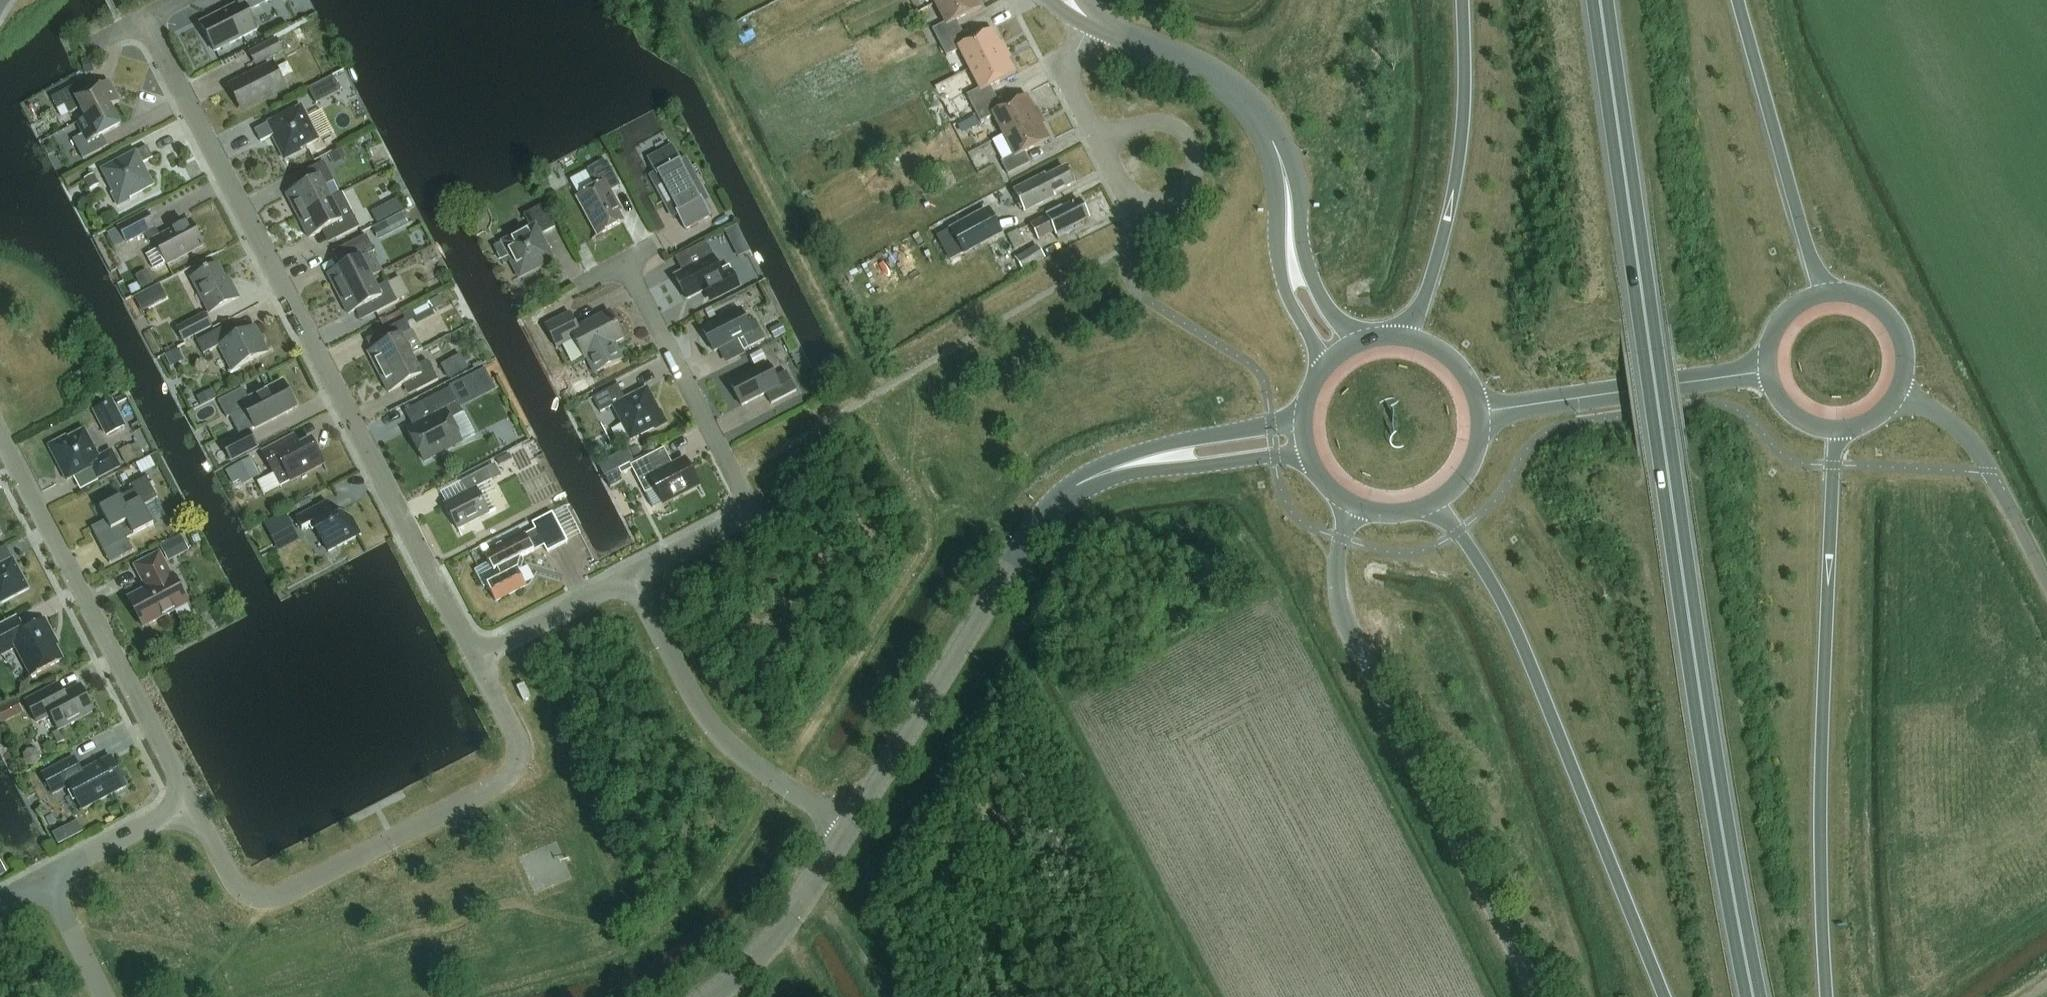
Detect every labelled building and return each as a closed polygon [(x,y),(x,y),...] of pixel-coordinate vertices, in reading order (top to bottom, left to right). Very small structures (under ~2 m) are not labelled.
[(215,53),(257,31),(248,13),(271,1),(270,0),(235,0),(238,6),(201,26),(215,53)] [(933,31),(939,44),(961,32),(956,22),(981,9),(977,0),(940,0),(934,3),(945,25),(933,31)] [(961,32),(939,44),(947,58),(959,52),(969,70),(1004,52),(992,30),(967,43),(961,32)] [(257,68),(276,59),(285,54),(278,40),(250,54),(257,68)] [(979,91),(967,97),(974,111),(996,99),(990,88),(1015,75),(1004,52),(969,70),(979,91)] [(271,68),(232,88),(243,110),(283,90),(271,68)] [(956,94),(972,88),(967,76),(951,82),(956,94)] [(341,93),(335,80),(310,93),(316,105),(341,93)] [(65,106),(70,116),(81,110),(86,120),(110,108),(111,108),(120,103),(109,83),(86,96),(80,85),(51,100),(57,110),(65,106)] [(996,99),(974,111),(981,124),(993,118),(1003,137),(1038,119),(1027,96),(1001,109),(996,99)] [(121,127),(111,108),(110,108),(86,120),(77,124),(83,136),(73,141),(83,161),(104,150),(99,139),(121,127)] [(318,141),(301,108),(255,132),(261,144),(272,138),(284,161),(301,153),(299,151),(318,141)] [(1013,156),(1001,163),(1008,177),(1030,165),(1025,154),(1050,141),(1038,119),(1003,137),(1013,156)] [(685,231),(710,218),(703,204),(706,202),(684,162),(681,164),(673,147),(647,161),(685,231)] [(147,148),(102,171),(114,194),(112,195),(118,208),(130,201),(129,199),(153,186),(142,165),(153,159),(147,148)] [(346,158),(342,151),(331,156),(335,164),(346,158)] [(297,218),(331,201),(324,188),(334,183),(324,163),(302,174),(308,185),(286,196),(297,218)] [(600,236),(624,223),(608,195),(620,188),(607,163),(586,174),(594,189),(579,197),(600,236)] [(1073,186),(1065,170),(1046,179),(1045,177),(1014,193),(1025,214),(1048,202),(1047,199),(1073,186)] [(98,188),(92,177),(85,181),(91,191),(98,188)] [(297,218),(309,240),(330,228),(337,241),(360,229),(342,195),(331,201),(297,218)] [(1072,228),(1088,220),(1079,202),(1062,210),(1061,208),(1045,216),(1046,218),(1030,227),(1038,241),(1054,233),(1058,241),(1074,233),(1072,228)] [(555,229),(542,207),(523,217),(530,229),(502,244),(503,245),(495,249),(502,262),(510,258),(512,263),(510,264),(519,280),(534,272),(533,270),(553,259),(541,237),(555,229)] [(389,218),(383,208),(371,214),(377,225),(389,218)] [(962,257),(1002,236),(989,209),(948,229),(962,257)] [(144,235),(155,229),(146,214),(118,229),(119,230),(109,236),(115,247),(125,242),(127,245),(144,235)] [(203,247),(190,222),(160,238),(155,229),(144,235),(149,245),(155,242),(167,266),(203,247)] [(1007,237),(1014,251),(1025,246),(1019,232),(1007,237)] [(338,296),(371,279),(382,273),(372,254),(375,253),(366,237),(341,250),(349,265),(328,276),(338,296)] [(683,273),(674,278),(687,301),(705,292),(710,303),(717,300),(738,289),(728,269),(720,273),(712,258),(705,244),(676,260),(683,273)] [(1016,259),(1023,272),(1045,259),(1038,246),(1016,259)] [(217,265),(190,279),(208,314),(238,299),(232,286),(228,288),(217,265)] [(338,296),(348,316),(371,304),(376,315),(398,304),(388,284),(377,290),(371,279),(338,296)] [(151,307),(172,296),(166,284),(145,294),(151,307)] [(150,308),(144,296),(136,301),(142,312),(150,308)] [(444,305),(440,298),(430,303),(434,311),(444,305)] [(747,325),(739,310),(701,330),(714,353),(738,341),(743,352),(765,341),(755,321),(747,325)] [(623,340),(609,313),(577,329),(570,315),(545,328),(556,349),(574,340),(584,360),(586,359),(594,375),(621,362),(613,346),(623,340)] [(184,345),(202,336),(204,335),(205,334),(214,330),(206,315),(177,331),(184,345)] [(378,374),(412,357),(409,352),(419,348),(405,321),(384,333),(389,343),(368,354),(378,374)] [(266,352),(254,329),(238,337),(232,325),(197,343),(203,356),(220,347),(232,370),(227,372),(228,374),(271,352),(270,350),(266,352)] [(786,335),(781,326),(770,332),(774,340),(786,335)] [(467,352),(448,363),(455,377),(475,366),(467,352)] [(766,361),(762,352),(750,358),(755,367),(766,361)] [(378,374),(389,394),(411,383),(417,393),(438,382),(428,362),(417,368),(412,357),(378,374)] [(766,395),(771,405),(796,393),(786,373),(774,379),(767,364),(729,384),(741,407),(766,395)] [(297,409),(282,383),(248,401),(243,391),(218,404),(227,421),(230,419),(240,438),(220,448),(228,464),(257,450),(248,433),(254,430),(256,431),(297,409)] [(613,408),(630,442),(654,430),(654,431),(667,425),(660,413),(659,413),(647,390),(625,401),(618,387),(593,400),(600,414),(613,408)] [(431,419),(408,431),(424,462),(461,443),(450,421),(462,415),(450,390),(423,404),(431,419)] [(213,400),(209,393),(198,399),(202,406),(213,400)] [(126,427),(113,401),(92,412),(106,438),(126,427)] [(99,459),(84,431),(66,440),(65,438),(48,447),(67,482),(92,469),(97,480),(120,468),(111,452),(99,459)] [(291,483),(324,466),(311,442),(300,448),(294,437),(262,454),(273,474),(283,469),(291,483)] [(645,495),(655,490),(663,504),(698,485),(686,462),(674,468),(664,449),(631,467),(645,495)] [(137,461),(131,450),(121,455),(127,466),(137,461)] [(249,459),(231,468),(240,486),(258,477),(249,459)] [(609,460),(598,465),(604,477),(615,472),(609,460)] [(467,494),(463,496),(445,506),(458,531),(489,515),(476,490),(492,482),(486,471),(461,483),(467,494)] [(622,483),(617,473),(606,479),(611,489),(622,483)] [(134,491),(125,496),(100,509),(106,521),(91,529),(110,565),(133,552),(127,540),(153,526),(143,507),(157,499),(146,478),(131,486),(134,491)] [(351,518),(342,515),(335,518),(328,504),(296,520),(302,532),(314,525),(328,553),(361,536),(351,518)] [(487,587),(496,603),(526,587),(517,571),(521,560),(544,547),(547,553),(567,543),(552,514),(532,525),(535,531),(485,557),(489,564),(475,571),(484,588),(487,587)] [(188,552),(182,540),(162,549),(167,558),(175,554),(176,557),(188,552)] [(3,549),(0,551),(0,606),(29,590),(13,560),(9,562),(3,549)] [(128,600),(143,629),(188,605),(173,577),(171,578),(159,555),(135,567),(147,591),(128,600)] [(45,620),(24,631),(17,618),(0,627),(0,654),(1,657),(16,649),(31,678),(63,661),(51,637),(53,635),(45,620)] [(93,712),(81,688),(58,700),(52,689),(26,703),(37,724),(51,717),(58,731),(93,712)] [(22,713),(17,703),(0,712),(0,725),(22,713)] [(126,788),(110,758),(81,773),(74,759),(42,775),(53,796),(70,787),(82,811),(126,788)] [(78,821),(52,835),(58,846),(84,833),(78,821)] [(536,868),(544,889),(575,877),(561,842),(526,856),(529,862),(546,855),(549,862),(536,868)]
